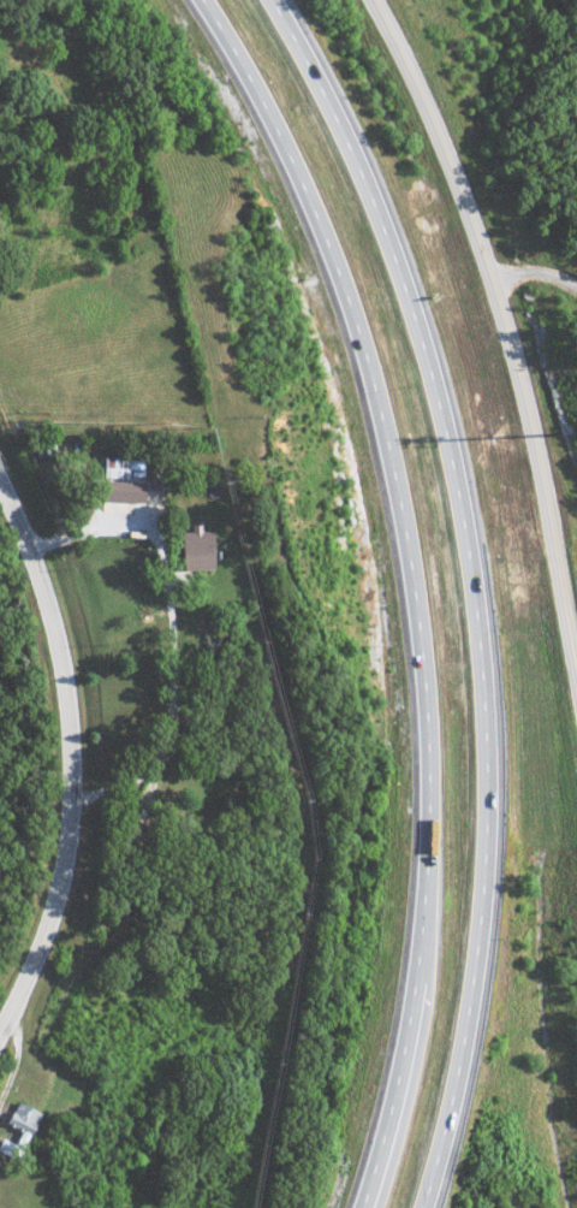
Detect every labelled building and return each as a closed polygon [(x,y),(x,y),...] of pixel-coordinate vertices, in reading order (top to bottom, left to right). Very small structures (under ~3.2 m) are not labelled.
[(100,498),(139,499),(141,460),(102,459),(100,498)] [(209,570),(209,531),(198,532),(198,525),(187,525),(187,533),(177,533),(177,570),(209,570)] [(14,1102),(3,1125),(18,1132),(12,1145),(0,1139),(0,1154),(15,1161),(38,1113),(14,1102)]
